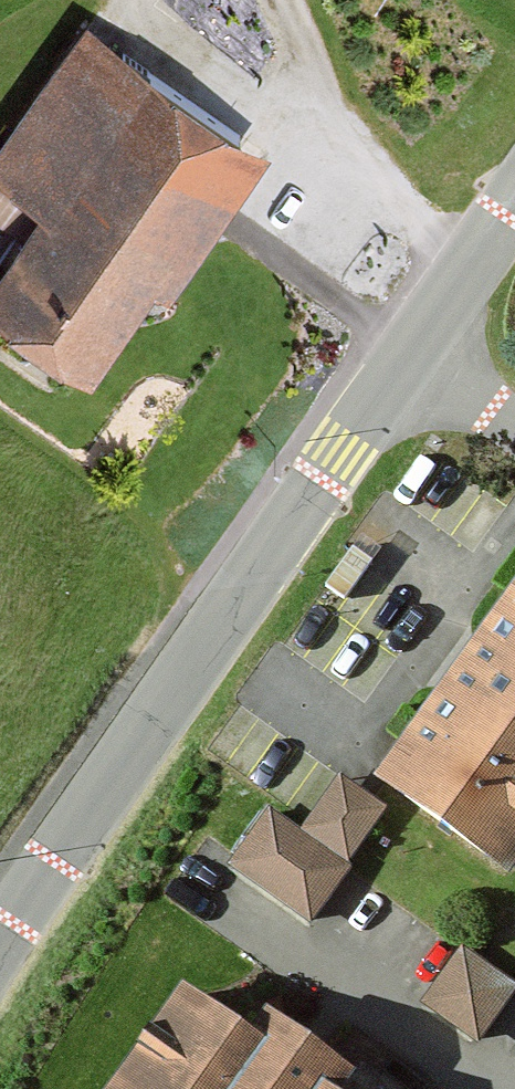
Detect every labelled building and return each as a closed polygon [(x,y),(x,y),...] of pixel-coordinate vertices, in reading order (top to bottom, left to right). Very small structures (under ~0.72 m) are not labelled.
[(92,15),(59,64),(24,40),(0,75),(0,169),(56,207),(1,288),(130,376),(286,147),(92,15)] [(394,780),(514,868),(514,615),(394,780)] [(311,834),(359,865),(395,810),(347,779),(311,834)] [(359,865),(311,834),(275,810),(236,870),(320,924),(359,865)] [(469,946),(426,1005),(482,1045),(514,999),(514,979),(469,946)] [(204,982),(129,1088),(361,1088),(377,1067),(292,1008),(276,1032),(204,982)]
